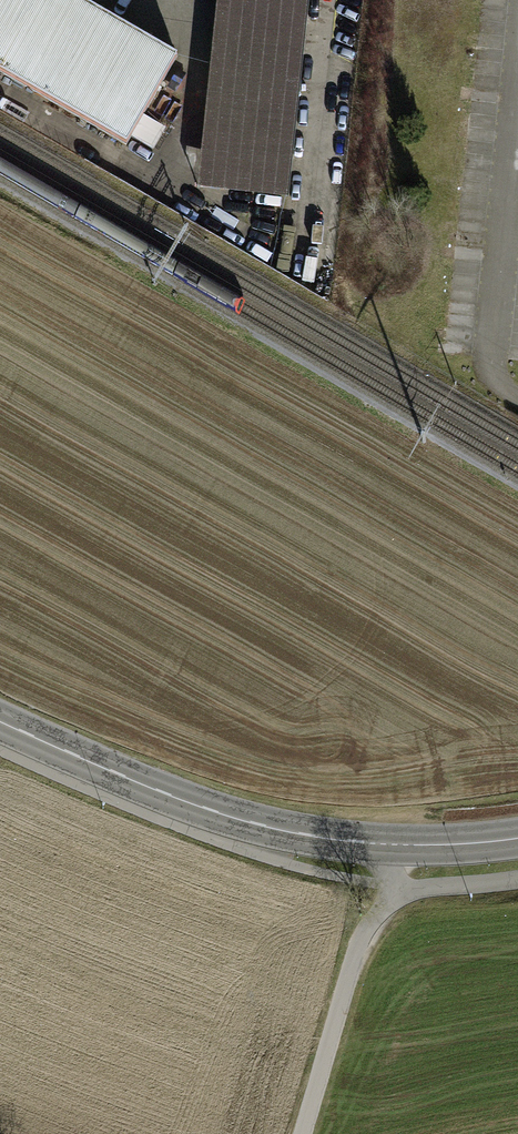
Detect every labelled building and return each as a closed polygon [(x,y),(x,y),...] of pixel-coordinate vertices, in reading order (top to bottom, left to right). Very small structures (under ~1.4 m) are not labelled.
[(17,78),(62,0),(0,0),(0,68),(17,78)] [(17,78),(130,144),(182,55),(87,0),(62,0),(17,78)] [(217,47),(306,57),(313,0),(222,0),(217,47)] [(306,57),(217,47),(202,188),(291,198),(306,57)] [(157,148),(168,126),(151,118),(141,140),(157,148)]
